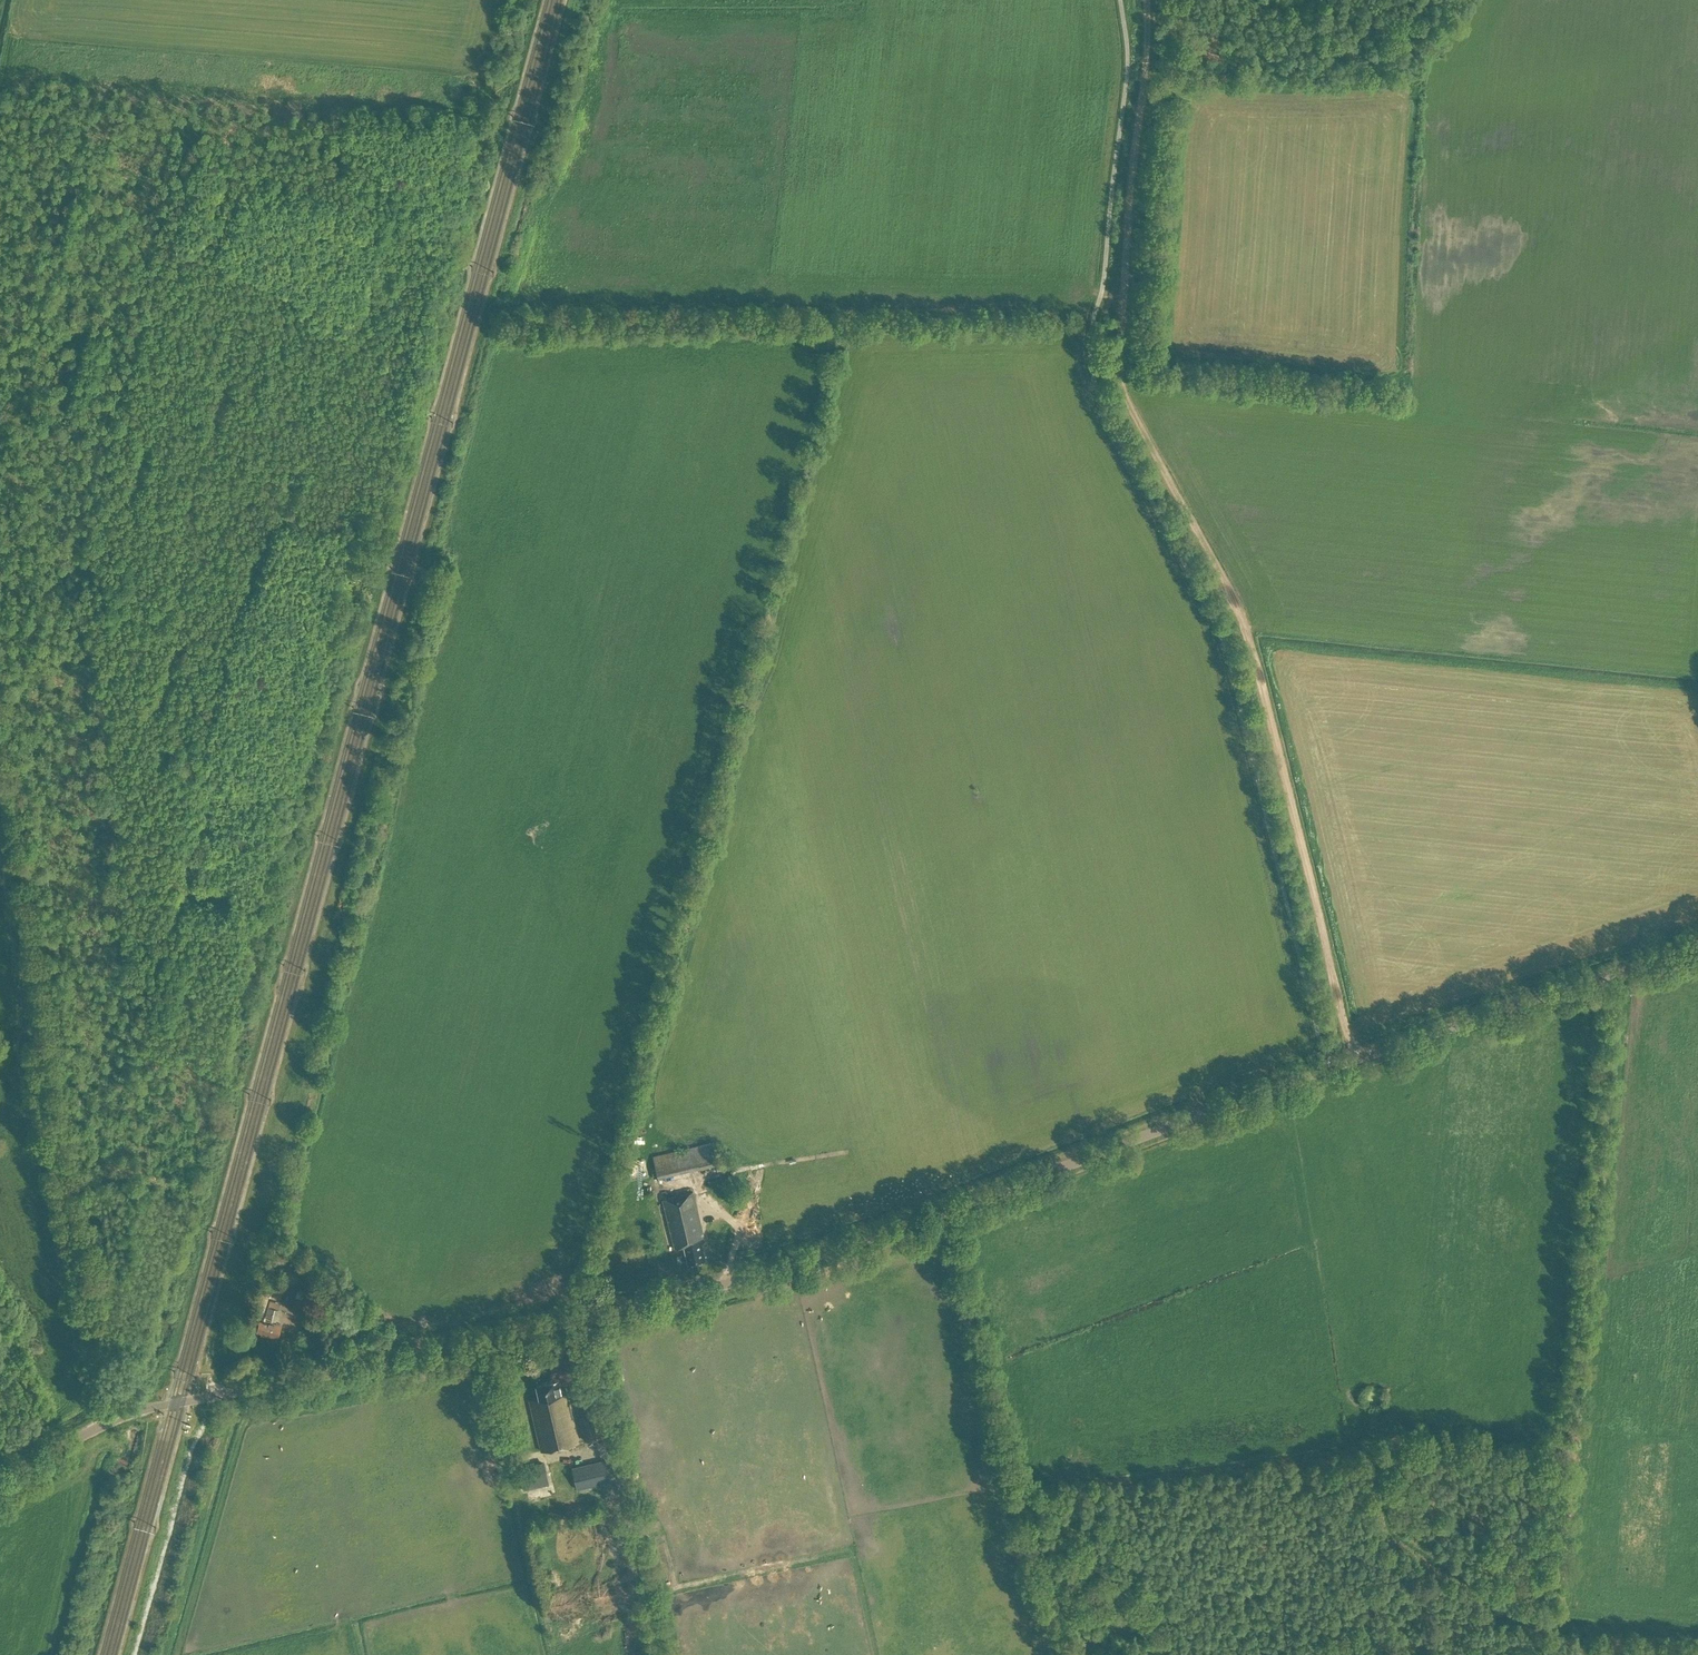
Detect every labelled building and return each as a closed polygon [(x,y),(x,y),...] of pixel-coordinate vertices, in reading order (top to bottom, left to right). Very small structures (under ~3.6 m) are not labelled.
[(714,1141),(653,1155),(654,1162),(647,1164),(652,1186),(660,1184),(658,1178),(719,1164),(714,1141)] [(700,1243),(704,1242),(693,1192),(663,1199),(675,1248),(684,1246),(688,1263),(704,1259),(700,1243)] [(511,1303),(540,1298),(539,1290),(509,1296),(511,1303)] [(291,1310),(304,1313),(307,1302),(294,1299),(291,1310)] [(269,1306),(268,1308),(265,1320),(261,1319),(258,1330),(263,1332),(262,1334),(276,1338),(280,1324),(275,1323),(279,1309),(269,1306)] [(256,1316),(262,1318),(264,1311),(258,1309),(256,1316)] [(540,1450),(578,1442),(562,1377),(536,1383),(539,1397),(528,1400),(540,1450)] [(595,1412),(590,1389),(575,1393),(586,1440),(604,1436),(599,1411),(595,1412)] [(604,1459),(572,1467),(577,1489),(610,1481),(604,1459)] [(517,1467),(523,1489),(549,1483),(544,1460),(517,1467)]
